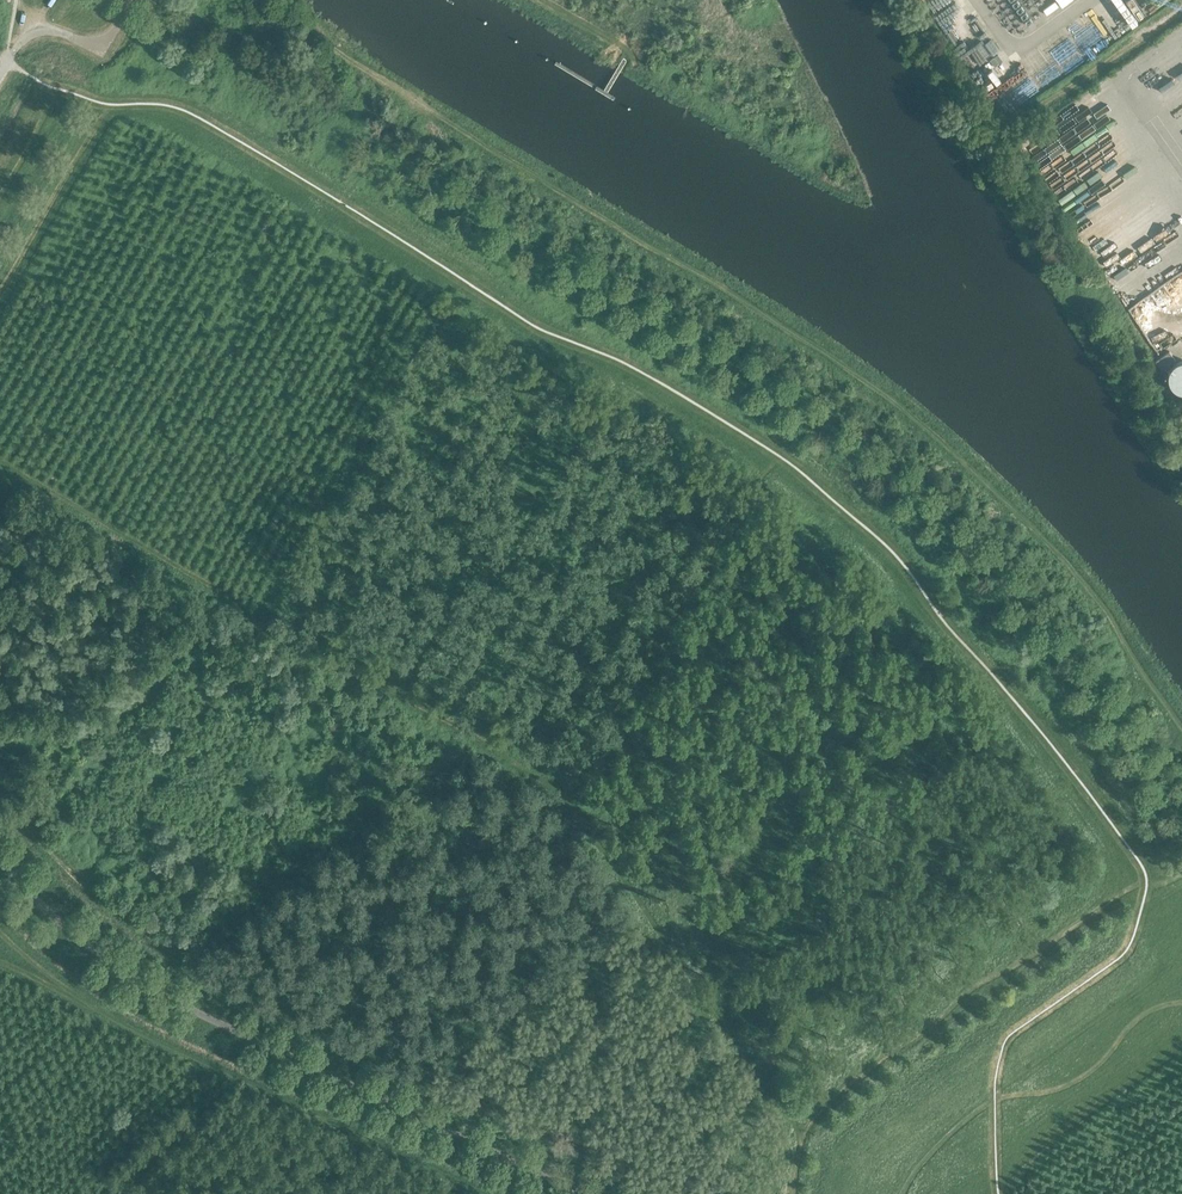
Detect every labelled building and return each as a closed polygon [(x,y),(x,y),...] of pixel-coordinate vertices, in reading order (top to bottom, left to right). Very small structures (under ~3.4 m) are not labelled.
[(1156,361),(1162,370),(1176,361),(1170,352),(1156,361)]
